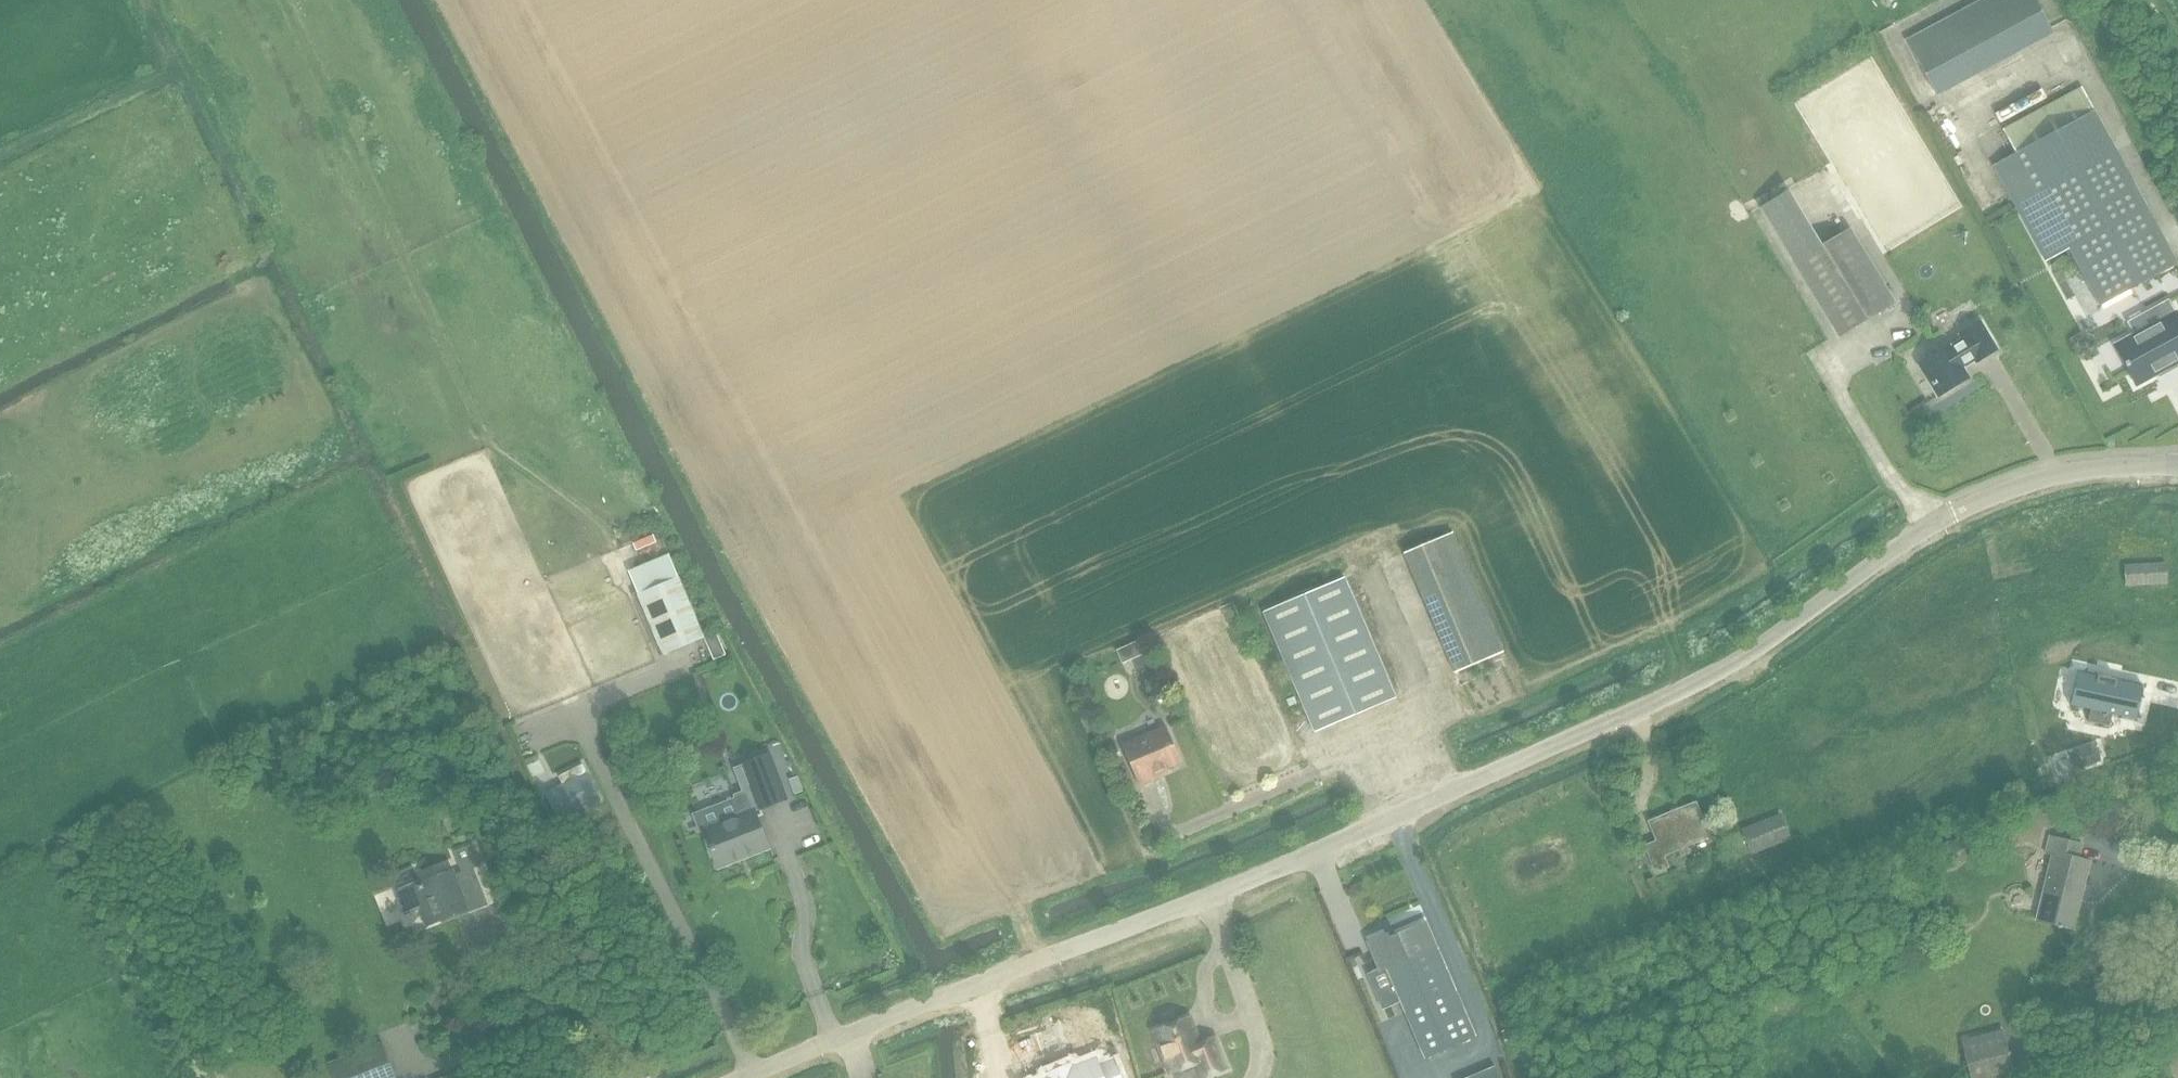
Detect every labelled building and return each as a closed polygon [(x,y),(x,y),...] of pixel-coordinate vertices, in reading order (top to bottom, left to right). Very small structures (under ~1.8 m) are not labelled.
[(2048,28),(2033,0),(1982,0),(1907,41),(1933,90),(2048,28)] [(1877,31),(1912,100),(1927,93),(1892,23),(1877,31)] [(2044,259),(2046,262),(2068,250),(2098,306),(2177,264),(2082,88),(2004,130),(2016,153),(1993,165),(2015,205),(2044,259)] [(1849,229),(1822,245),(1788,190),(1760,207),(1839,337),(1894,303),(1849,229)] [(2114,344),(2135,383),(2171,364),(2177,360),(2177,317),(2175,312),(2173,313),(2166,299),(2143,311),(2150,325),(2114,344)] [(1976,362),(1997,349),(1980,322),(1959,334),(1962,339),(1949,347),(1949,346),(1918,364),(1938,396),(1968,378),(1962,367),(1975,360),(1976,362)] [(653,534),(633,543),(636,549),(636,550),(656,542),(656,540),(653,534)] [(704,637),(669,553),(628,570),(637,592),(633,593),(659,656),(704,637)] [(2125,565),(2126,585),(2166,584),(2165,563),(2125,565)] [(1315,732),(1395,697),(1344,577),(1264,611),(1315,732)] [(1438,631),(1455,672),(1503,652),(1486,611),(1438,631)] [(717,631),(704,637),(714,661),(727,655),(717,631)] [(1138,641),(1127,646),(1133,659),(1144,654),(1138,641)] [(2079,671),(2072,705),(2090,709),(2087,721),(2109,726),(2112,714),(2135,719),(2143,684),(2117,679),(2117,678),(2114,677),(2113,682),(2099,679),(2100,674),(2098,674),(2085,672),(2085,673),(2079,671)] [(1153,773),(1181,761),(1166,726),(1122,745),(1139,785),(1155,778),(1153,773)] [(2094,745),(2069,753),(2075,769),(2100,761),(2094,745)] [(722,821),(704,828),(718,866),(768,847),(753,809),(758,807),(759,809),(787,798),(775,767),(771,755),(770,753),(742,764),(742,765),(735,768),(745,794),(716,805),(722,821)] [(539,759),(527,766),(532,777),(545,770),(539,759)] [(2067,759),(2058,762),(2062,774),(2071,770),(2067,759)] [(586,775),(546,795),(559,821),(599,801),(586,775)] [(1686,846),(1709,836),(1695,802),(1649,821),(1657,841),(1645,845),(1655,871),(1668,866),(1663,855),(1679,848),(1682,855),(1688,852),(1686,846)] [(1787,833),(1780,814),(1742,829),(1750,848),(1787,833)] [(2073,929),(2090,861),(2079,858),(2082,844),(2049,836),(2045,853),(2051,854),(2036,920),(2073,929)] [(454,851),(462,872),(455,875),(453,871),(419,884),(413,868),(408,870),(403,873),(399,877),(397,882),(396,888),(396,893),(404,913),(421,907),(427,924),(466,909),(468,912),(488,904),(469,855),(476,852),(473,844),(454,851)] [(2014,909),(2027,909),(2027,895),(2013,895),(2014,909)] [(1386,934),(1367,942),(1380,970),(1387,967),(1426,1057),(1475,1036),(1432,936),(1426,922),(1388,938),(1386,934)] [(1155,1031),(1170,1071),(1173,1077),(1194,1077),(1199,1076),(1200,1077),(1226,1068),(1214,1038),(1199,1044),(1189,1017),(1155,1031)] [(2005,1036),(1962,1047),(1970,1077),(1981,1077),(2013,1070),(2005,1036)] [(329,1063),(335,1077),(395,1077),(381,1042),(329,1063)] [(1048,1077),(1124,1077),(1117,1061),(1103,1066),(1100,1059),(1075,1068),(1073,1063),(1053,1070),(1055,1075),(1048,1077)] [(1468,1077),(1499,1077),(1494,1067),(1468,1077)] [(468,1069),(442,1077),(471,1077),(468,1069)]
